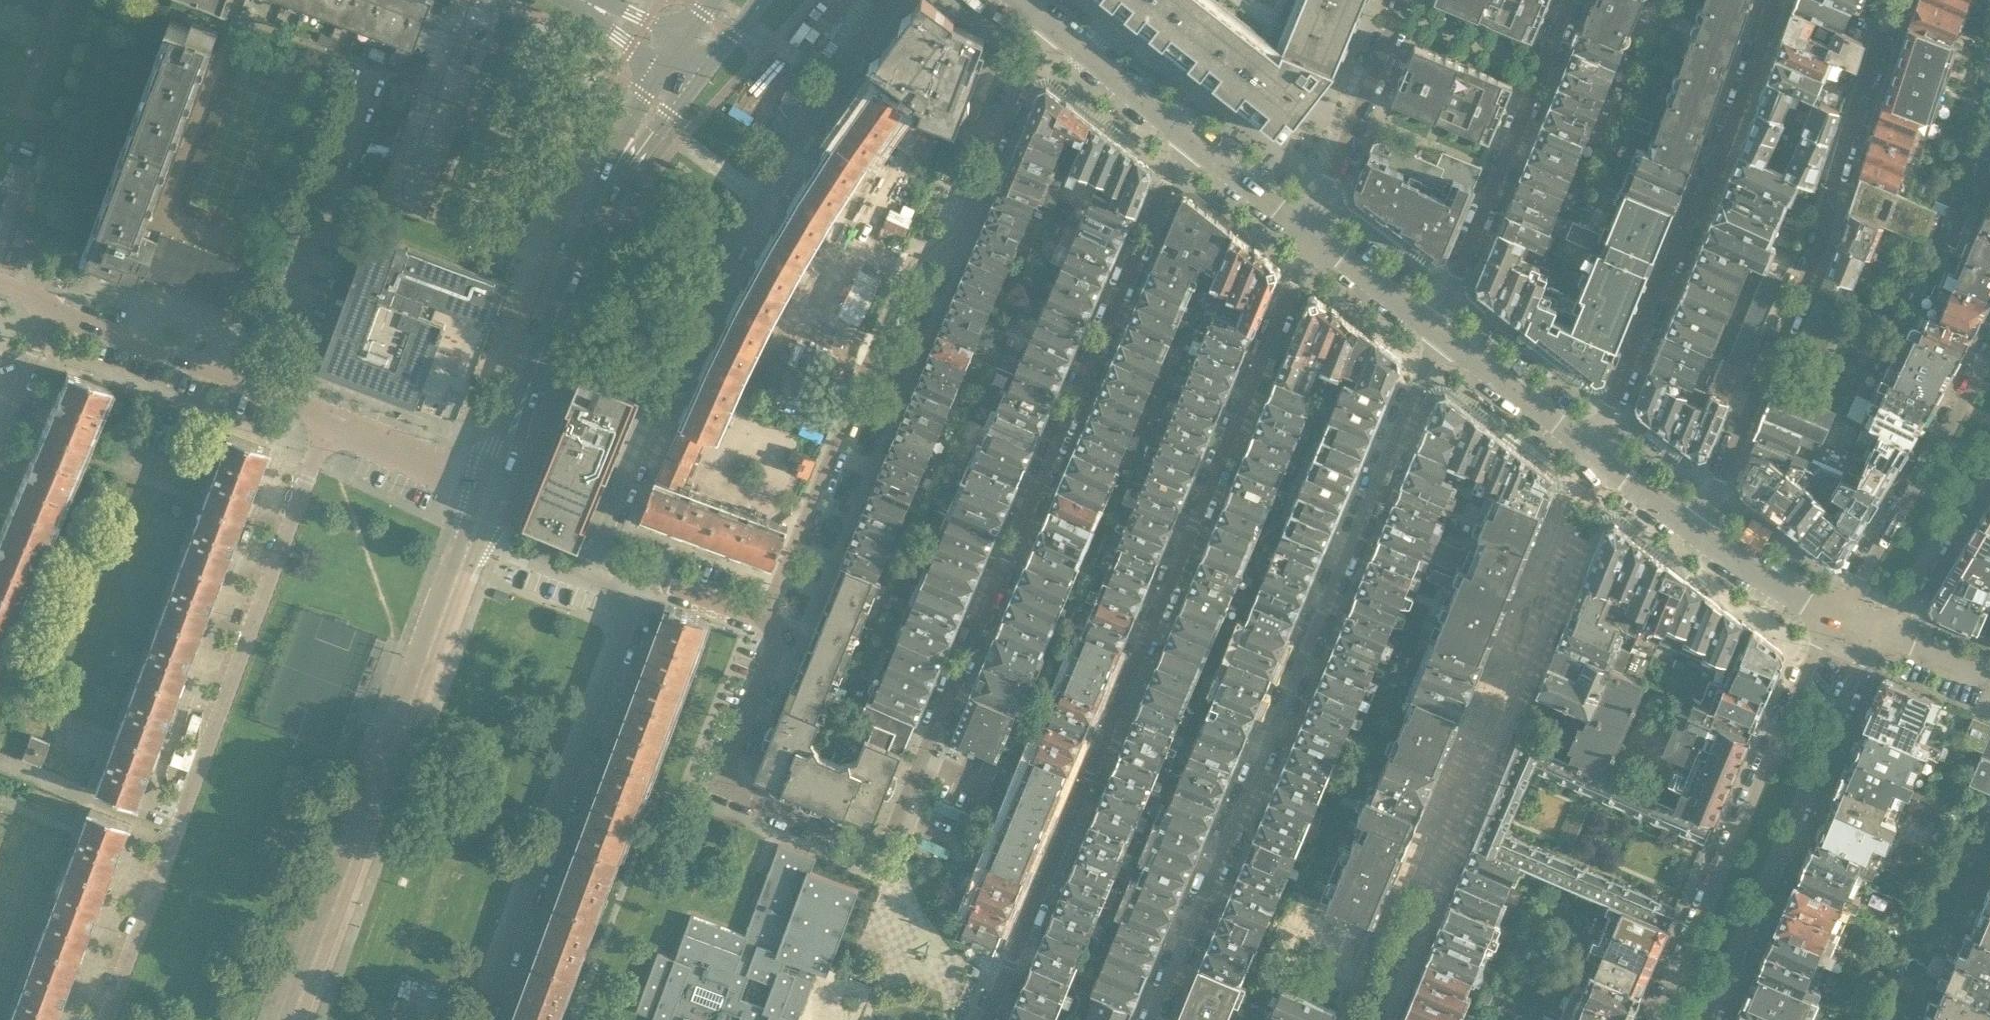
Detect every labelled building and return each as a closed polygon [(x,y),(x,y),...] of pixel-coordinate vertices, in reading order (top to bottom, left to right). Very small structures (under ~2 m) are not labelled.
[(223,10),(227,0),(196,0),(223,10)] [(337,0),(289,0),(295,2),(304,9),(316,10),(331,16),(337,0)] [(370,0),(337,0),(331,16),(349,23),(359,29),(370,0)] [(433,0),(370,0),(359,29),(370,30),(403,42),(412,49),(413,46),(415,47),(416,45),(433,0)] [(501,13),(505,3),(507,0),(450,0),(448,6),(433,0),(416,45),(431,50),(481,68),(501,13)] [(883,72),(874,84),(902,104),(906,98),(921,108),(918,115),(955,129),(961,115),(978,122),(1004,55),(983,40),(984,36),(951,24),(954,19),(928,0),(919,0),(912,9),(908,12),(904,15),(902,16),(898,28),(880,54),(869,62),(883,72)] [(1114,4),(1125,13),(1138,23),(1149,32),(1162,42),(1175,52),(1186,60),(1199,71),(1210,79),(1236,100),(1259,118),(1281,135),(1334,68),(1341,53),(1345,42),(1353,24),(1357,13),(1363,0),(1109,0),(1114,4)] [(1547,0),(1440,0),(1478,16),(1481,8),(1491,12),(1487,20),(1531,38),(1547,0)] [(1641,0),(1594,0),(1581,31),(1621,47),(1641,0)] [(1750,0),(1703,0),(1696,20),(1738,35),(1750,0)] [(1852,8),(1849,7),(1832,0),(1795,0),(1792,7),(1843,29),(1862,38),(1870,16),(1852,8)] [(1963,10),(1939,0),(1917,0),(1909,21),(1951,39),(1956,41),(1962,43),(1965,37),(1954,33),(1963,10)] [(1963,10),(1967,13),(1973,0),(1939,0),(1963,10)] [(1862,38),(1843,29),(1792,7),(1783,34),(1833,54),(1855,63),(1862,38)] [(96,239),(92,250),(125,262),(118,282),(137,286),(141,276),(144,277),(153,254),(157,241),(142,235),(218,31),(178,16),(177,21),(174,20),(93,238),(96,239)] [(1714,100),(1738,35),(1696,20),(1673,85),(1714,100)] [(1956,41),(1951,39),(1909,21),(1908,25),(1902,41),(1950,59),(1956,41)] [(1623,48),(1621,47),(1581,31),(1574,47),(1616,65),(1623,48)] [(1855,63),(1833,54),(1783,34),(1776,53),(1825,75),(1848,85),(1855,63)] [(1943,79),(1950,59),(1902,41),(1896,60),(1943,79)] [(1415,43),(1391,99),(1435,117),(1436,116),(1445,120),(1445,121),(1489,140),(1512,84),(1468,66),(1465,74),(1455,70),(1458,62),(1415,43)] [(1608,83),(1616,65),(1574,47),(1566,66),(1608,83)] [(1848,85),(1825,75),(1776,53),(1768,74),(1842,106),(1848,85)] [(1943,79),(1896,60),(1890,80),(1937,97),(1943,79)] [(1608,83),(1566,66),(1559,84),(1601,101),(1608,83)] [(1768,74),(1757,104),(1829,136),(1838,109),(1840,110),(1842,106),(1768,74)] [(1931,116),(1937,97),(1890,80),(1883,99),(1931,116)] [(871,82),(832,141),(868,165),(894,129),(908,108),(902,104),(874,84),(871,82)] [(1592,121),(1601,101),(1559,84),(1550,104),(1592,121)] [(1714,100),(1673,85),(1649,151),(1689,169),(1714,100)] [(1089,119),(1048,88),(1040,90),(1027,121),(1079,143),(1089,119)] [(1924,136),(1931,116),(1883,99),(1877,118),(1924,136)] [(1550,104),(1542,124),(1583,142),(1592,121),(1550,104)] [(1829,136),(1757,104),(1749,127),(1786,144),(1821,160),(1829,136)] [(1653,122),(1630,114),(1626,125),(1649,133),(1653,122)] [(1924,136),(1877,118),(1871,136),(1911,152),(1918,154),(1924,136)] [(1087,175),(1105,132),(1089,119),(1079,143),(1066,174),(1067,175),(1066,178),(1072,181),(1074,178),(1077,170),(1087,175)] [(1066,174),(1079,143),(1027,121),(1014,152),(1066,174)] [(1542,124),(1534,143),(1576,160),(1583,142),(1542,124)] [(1776,168),(1786,144),(1749,127),(1748,130),(1739,152),(1776,168)] [(1103,184),(1120,143),(1105,132),(1087,175),(1103,184)] [(1871,136),(1864,156),(1911,174),(1918,154),(1911,152),(1871,136)] [(1395,226),(1413,184),(1414,182),(1396,175),(1398,170),(1382,163),(1385,157),(1391,159),(1396,147),(1380,140),(1373,143),(1354,188),(1356,196),(1395,226)] [(868,165),(832,141),(797,193),(835,217),(868,165)] [(1115,203),(1135,155),(1120,143),(1103,184),(1102,186),(1112,191),(1108,200),(1115,203)] [(1534,143),(1527,159),(1570,176),(1576,160),(1534,143)] [(1812,185),(1821,160),(1786,144),(1776,168),(1791,175),(1812,185)] [(1406,151),(1396,147),(1391,159),(1385,157),(1382,163),(1398,170),(1406,151)] [(1689,169),(1649,151),(1641,148),(1632,169),(1680,190),(1689,169)] [(1437,163),(1406,151),(1398,170),(1396,175),(1414,182),(1420,166),(1451,180),(1473,189),(1482,167),(1442,151),(1437,163)] [(1057,197),(1066,174),(1014,152),(1000,186),(1035,201),(1036,198),(1053,205),(1057,197)] [(1791,175),(1776,168),(1739,152),(1730,174),(1780,196),(1783,197),(1791,175)] [(1147,164),(1135,155),(1115,203),(1133,212),(1150,172),(1147,164)] [(1864,156),(1859,172),(1905,193),(1911,174),(1864,156)] [(1527,159),(1520,177),(1562,195),(1570,176),(1527,159)] [(1451,180),(1420,166),(1414,182),(1413,184),(1444,198),(1451,180)] [(1680,190),(1632,169),(1627,167),(1619,187),(1623,189),(1672,209),(1680,190)] [(1927,202),(1905,193),(1859,172),(1848,206),(1897,227),(1932,242),(1958,179),(1939,171),(1927,202)] [(1730,174),(1721,197),(1772,218),(1780,196),(1730,174)] [(1520,177),(1512,195),(1555,213),(1562,195),(1520,177)] [(1445,255),(1465,206),(1473,189),(1451,180),(1444,198),(1413,184),(1395,226),(1437,258),(1445,255)] [(1027,220),(1035,201),(1000,186),(992,204),(1027,220)] [(1653,257),(1666,225),(1672,209),(1623,189),(1619,198),(1616,196),(1613,203),(1617,204),(1613,214),(1608,213),(1606,219),(1610,221),(1606,230),(1602,228),(1600,235),(1603,236),(1653,257)] [(797,193),(765,247),(803,269),(835,217),(797,193)] [(1115,203),(1108,200),(1092,193),(1085,210),(1085,211),(1125,231),(1133,212),(1115,203)] [(1210,286),(1233,231),(1230,230),(1231,229),(1197,203),(1196,204),(1186,196),(1185,195),(1184,195),(1183,196),(1182,197),(1178,209),(1177,208),(1161,244),(1162,244),(1152,266),(1153,266),(1152,267),(1192,285),(1194,286),(1197,280),(1206,284),(1210,286)] [(1512,195),(1505,213),(1547,231),(1555,213),(1512,195)] [(1721,197),(1712,218),(1763,241),(1772,218),(1721,197)] [(992,204),(984,223),(1019,238),(1027,220),(992,204)] [(1848,206),(1837,238),(1862,249),(1884,258),(1897,227),(1848,206)] [(1989,212),(1987,212),(1982,210),(1980,214),(1967,208),(1963,217),(1989,229),(1989,209),(1989,212)] [(1125,231),(1085,211),(1077,230),(1117,249),(1125,231)] [(1548,231),(1547,231),(1505,213),(1498,230),(1523,240),(1537,246),(1541,248),(1548,231)] [(1945,217),(1942,227),(1949,230),(1953,220),(1945,217)] [(1963,217),(1956,233),(1971,239),(1963,256),(1989,267),(1989,229),(1963,217)] [(1767,243),(1763,241),(1712,218),(1702,241),(1742,258),(1760,266),(1769,244),(1767,243)] [(984,223),(976,241),(1012,256),(1019,238),(984,223)] [(1117,249),(1077,230),(1069,248),(1109,267),(1117,249)] [(1492,300),(1511,254),(1516,256),(1523,240),(1498,230),(1476,282),(1478,290),(1492,300)] [(1263,255),(1233,231),(1210,286),(1227,293),(1224,299),(1241,306),(1263,255)] [(161,232),(157,241),(153,254),(164,258),(172,236),(161,232)] [(467,391),(507,283),(370,232),(319,369),(443,415),(453,386),(467,391)] [(183,240),(172,236),(164,258),(175,262),(183,240)] [(1637,294),(1647,271),(1653,257),(1603,236),(1600,244),(1596,242),(1590,258),(1593,259),(1587,272),(1637,294)] [(1837,238),(1826,272),(1845,280),(1850,282),(1862,249),(1837,238)] [(195,244),(183,240),(175,262),(187,267),(195,244)] [(1509,313),(1527,269),(1530,263),(1537,246),(1523,240),(1516,256),(1511,254),(1492,300),(1509,313)] [(976,241),(969,260),(1004,275),(1012,256),(976,241)] [(1736,275),(1742,258),(1702,241),(1695,259),(1736,275)] [(195,244),(187,267),(198,271),(206,249),(195,244)] [(803,269),(765,247),(735,302),(774,322),(794,287),(803,269)] [(1109,267),(1069,248),(1061,266),(1101,286),(1109,267)] [(217,253),(206,249),(198,271),(209,275),(217,253)] [(229,257),(217,253),(209,275),(221,279),(229,257)] [(155,281),(164,258),(153,254),(144,277),(155,281)] [(1263,255),(1241,306),(1235,323),(1252,330),(1277,270),(1277,269),(1277,268),(1277,267),(1277,266),(1277,265),(1276,264),(1263,255)] [(1989,297),(1989,267),(1963,256),(1955,273),(1945,269),(1940,282),(1948,286),(1987,302),(1989,297)] [(241,261),(229,257),(221,279),(232,284),(241,261)] [(175,262),(164,258),(155,281),(167,285),(175,262)] [(1729,293),(1736,275),(1695,259),(1688,276),(1729,293)] [(969,260),(961,278),(996,294),(1004,275),(969,260)] [(187,267),(175,262),(167,285),(178,289),(187,267)] [(1527,269),(1509,313),(1524,324),(1540,285),(1543,280),(1533,276),(1538,265),(1530,263),(1527,269)] [(1101,286),(1061,266),(1054,284),(1094,304),(1101,286)] [(1745,363),(1782,276),(1764,268),(1760,266),(1725,355),(1745,363)] [(198,271),(187,267),(178,289),(190,294),(198,271)] [(1151,269),(1144,286),(1183,305),(1191,287),(1192,285),(1152,267),(1151,269)] [(209,275),(198,271),(190,294),(201,298),(209,275)] [(1637,294),(1587,272),(1583,271),(1580,278),(1584,280),(1578,293),(1579,294),(1629,315),(1637,294)] [(1826,272),(1816,296),(1835,304),(1845,280),(1826,272)] [(221,279),(209,275),(201,298),(212,302),(221,279)] [(1722,310),(1729,293),(1688,276),(1680,294),(1722,310)] [(961,278),(953,298),(988,313),(996,294),(961,278)] [(232,284),(221,279),(212,302),(224,306),(232,284)] [(1094,304),(1054,284),(1046,302),(1086,322),(1094,304)] [(1227,293),(1210,286),(1206,284),(1204,290),(1203,289),(1198,299),(1204,302),(1201,308),(1205,310),(1235,323),(1241,306),(1224,299),(1227,293)] [(1616,346),(1588,334),(1570,327),(1550,318),(1560,293),(1540,285),(1524,324),(1595,379),(1603,377),(1616,346)] [(1144,286),(1136,305),(1176,323),(1183,305),(1144,286)] [(1987,302),(1948,286),(1943,298),(1935,295),(1926,314),(1971,333),(1987,302)] [(1310,296),(1285,354),(1300,361),(1301,358),(1325,302),(1315,294),(1314,294),(1312,294),(1311,294),(1311,295),(1310,296)] [(1629,315),(1579,294),(1576,300),(1580,302),(1576,311),(1622,330),(1629,315)] [(1715,328),(1722,310),(1680,294),(1673,312),(1715,328)] [(1816,296),(1807,318),(1831,329),(1834,330),(1843,307),(1835,304),(1816,296)] [(953,298),(945,316),(980,331),(988,313),(953,298)] [(774,322),(735,302),(707,360),(747,378),(774,322)] [(1086,322),(1046,302),(1039,320),(1079,339),(1086,322)] [(1341,314),(1325,302),(1301,358),(1318,365),(1321,359),(1341,314)] [(1136,305),(1128,324),(1168,341),(1176,323),(1136,305)] [(1209,320),(1205,331),(1245,348),(1252,330),(1235,323),(1205,310),(1202,317),(1209,320)] [(1622,330),(1576,311),(1573,310),(1570,316),(1574,317),(1570,327),(1588,334),(1616,346),(1622,330)] [(1971,333),(1926,314),(1918,311),(1912,324),(1909,323),(1905,332),(1912,335),(1958,355),(1971,333)] [(1707,347),(1715,328),(1673,312),(1666,329),(1707,347)] [(1355,324),(1341,314),(1321,359),(1318,365),(1312,380),(1329,387),(1336,369),(1355,324)] [(945,316),(938,334),(973,350),(980,331),(945,316)] [(1823,351),(1831,329),(1807,318),(1798,340),(1823,351)] [(1079,339),(1039,320),(1031,338),(1071,357),(1079,339)] [(1128,324),(1120,342),(1160,360),(1168,341),(1128,324)] [(1357,378),(1374,339),(1355,324),(1336,369),(1357,378)] [(1666,329),(1658,348),(1700,366),(1707,347),(1666,329)] [(1245,348),(1205,331),(1200,342),(1193,339),(1190,345),(1237,366),(1245,348)] [(1958,355),(1912,335),(1905,332),(1899,345),(1896,344),(1892,353),(1946,376),(1958,355)] [(938,334),(930,352),(965,367),(973,350),(938,334)] [(1071,357),(1031,338),(1023,356),(1063,375),(1071,357)] [(1374,339),(1357,378),(1354,387),(1384,400),(1399,365),(1397,357),(1374,339)] [(1813,373),(1823,351),(1798,340),(1788,363),(1813,373)] [(1120,342),(1112,360),(1152,378),(1160,360),(1120,342)] [(1237,366),(1190,345),(1187,352),(1195,355),(1190,366),(1230,383),(1237,366)] [(1650,367),(1670,375),(1690,383),(1692,384),(1700,366),(1658,348),(1650,367)] [(930,352),(922,370),(958,385),(965,367),(930,352)] [(1946,376),(1892,353),(1887,362),(1892,364),(1885,377),(1933,398),(1946,376)] [(1290,386),(1300,361),(1285,354),(1275,379),(1290,386)] [(1745,363),(1725,355),(1719,368),(1739,376),(1745,363)] [(1063,375),(1023,356),(1016,374),(1056,393),(1063,375)] [(1323,400),(1329,387),(1312,380),(1318,365),(1301,358),(1300,361),(1290,386),(1313,396),(1319,399),(1323,400)] [(747,378),(707,360),(679,423),(681,424),(681,425),(706,436),(719,441),(747,378)] [(1112,360),(1104,379),(1144,397),(1152,378),(1112,360)] [(984,376),(981,381),(989,384),(996,366),(989,363),(984,376)] [(1804,397),(1813,373),(1788,363),(1779,386),(1804,397)] [(1230,383),(1190,366),(1185,378),(1178,375),(1176,380),(1223,401),(1230,383)] [(1635,404),(1637,411),(1651,422),(1670,375),(1650,367),(1635,404)] [(1739,376),(1719,368),(1714,379),(1735,388),(1739,376)] [(922,370),(915,388),(950,403),(958,385),(922,370)] [(580,546),(640,398),(581,372),(564,414),(563,414),(562,415),(563,416),(520,521),(580,546)] [(82,446),(100,404),(106,388),(66,373),(43,429),(82,446)] [(1056,393),(1016,374),(1007,394),(1047,413),(1056,393)] [(1933,398),(1885,377),(1879,374),(1870,398),(1920,420),(1933,398)] [(1670,375),(1651,422),(1670,436),(1684,397),(1690,383),(1670,375)] [(1104,379),(1096,398),(1136,416),(1144,397),(1104,379)] [(1313,396),(1290,386),(1275,379),(1267,398),(1305,414),(1313,396)] [(1735,388),(1714,379),(1709,392),(1729,400),(1735,388)] [(1223,401),(1176,380),(1173,387),(1180,390),(1175,402),(1215,418),(1223,401)] [(1384,400),(1354,387),(1343,382),(1336,400),(1377,418),(1384,400)] [(1833,446),(1846,415),(1804,397),(1779,386),(1775,385),(1762,414),(1801,431),(1811,436),(1833,446)] [(915,388),(907,406),(943,421),(950,403),(915,388)] [(1709,392),(1704,405),(1687,449),(1698,458),(1706,455),(1729,400),(1709,392)] [(1047,413),(1007,394),(1004,393),(996,411),(1040,430),(1047,413)] [(1467,411),(1445,394),(1437,396),(1426,424),(1456,436),(1467,411)] [(1684,397),(1670,436),(1687,449),(1704,405),(1684,397)] [(1136,416),(1096,398),(1089,415),(1129,434),(1136,416)] [(1267,398),(1260,415),(1304,435),(1307,428),(1300,425),(1305,414),(1267,398)] [(1920,420),(1870,398),(1860,420),(1863,421),(1876,426),(1907,444),(1920,420)] [(1377,418),(1336,400),(1328,418),(1370,436),(1377,418)] [(1215,418),(1175,402),(1171,413),(1164,410),(1161,416),(1208,436),(1215,418)] [(907,406),(900,424),(935,439),(943,421),(907,406)] [(1040,430),(996,411),(988,429),(1032,448),(1040,430)] [(1465,466),(1482,422),(1467,411),(1456,436),(1447,458),(1465,466)] [(1797,441),(1801,431),(1762,414),(1753,437),(1756,438),(1757,438),(1792,453),(1797,441)] [(1089,415),(1081,433),(1121,451),(1129,434),(1089,415)] [(1260,415),(1252,433),(1290,449),(1295,438),(1302,441),(1304,435),(1260,415)] [(1208,436),(1161,416),(1159,423),(1166,425),(1161,436),(1201,454),(1208,436)] [(1370,436),(1328,418),(1321,436),(1362,455),(1370,436)] [(1880,490),(1907,444),(1876,426),(1863,421),(1862,423),(1876,429),(1874,433),(1857,477),(1880,490)] [(1481,473),(1496,433),(1482,422),(1465,466),(1460,480),(1475,487),(1479,477),(1481,473)] [(1849,451),(1858,426),(1846,422),(1836,447),(1851,453),(1851,452),(1849,451)] [(900,424),(893,440),(928,456),(935,439),(900,424)] [(1447,458),(1456,436),(1426,424),(1417,446),(1447,458)] [(683,488),(695,462),(706,436),(681,425),(657,477),(678,485),(683,488)] [(50,523),(77,459),(82,446),(43,429),(10,507),(50,523)] [(1032,448),(988,429),(981,446),(1025,465),(1032,448)] [(1081,433),(1073,452),(1113,471),(1121,451),(1081,433)] [(1286,460),(1290,449),(1252,433),(1245,450),(1283,467),(1286,460)] [(1496,484),(1512,445),(1496,433),(1481,473),(1484,474),(1482,478),(1496,484)] [(246,517),(271,449),(231,434),(205,502),(246,517)] [(1201,454),(1161,436),(1156,448),(1149,446),(1147,451),(1193,471),(1201,454)] [(1362,455),(1321,436),(1313,455),(1354,473),(1362,455)] [(893,440),(886,457),(921,472),(928,456),(893,440)] [(1757,502),(1789,459),(1754,444),(1738,481),(1740,489),(1757,502)] [(1552,476),(1512,445),(1496,484),(1482,478),(1479,477),(1475,487),(1473,492),(1490,500),(1493,493),(1512,501),(1520,482),(1550,495),(1554,484),(1552,476)] [(1844,470),(1851,453),(1836,447),(1835,449),(1825,445),(1819,460),(1844,470)] [(1025,465),(981,446),(973,464),(1018,483),(1025,465)] [(1465,466),(1447,458),(1417,446),(1409,465),(1438,477),(1451,483),(1454,477),(1460,480),(1465,466)] [(816,459),(794,449),(786,467),(808,477),(816,459)] [(1276,484),(1283,467),(1245,450),(1238,468),(1276,484)] [(1193,471),(1147,451),(1144,458),(1151,461),(1147,472),(1186,489),(1193,471)] [(1073,452),(1065,471),(1105,489),(1113,471),(1073,452)] [(1354,473),(1313,455),(1306,473),(1346,491),(1354,473)] [(886,457),(878,476),(913,491),(921,472),(886,457)] [(1776,517),(1814,467),(1805,463),(1789,459),(1757,502),(1776,517)] [(1814,467),(1776,517),(1798,534),(1821,503),(1830,490),(1841,476),(1840,475),(1842,472),(1818,462),(1814,467)] [(1018,483),(973,464),(966,481),(1010,501),(1018,483)] [(1447,492),(1451,483),(1438,477),(1409,465),(1402,482),(1453,503),(1457,496),(1447,492)] [(1268,501),(1276,484),(1238,468),(1230,486),(1268,501)] [(1065,471),(1058,489),(1098,507),(1105,489),(1065,471)] [(1186,489),(1147,472),(1141,484),(1134,481),(1132,487),(1179,506),(1186,489)] [(1346,491),(1306,473),(1298,491),(1339,509),(1346,491)] [(678,485),(657,477),(656,476),(640,517),(706,541),(721,502),(683,488),(678,485)] [(913,491),(878,476),(871,492),(906,508),(913,491)] [(1841,476),(1830,490),(1845,501),(1835,513),(1837,519),(1855,532),(1880,490),(1857,477),(1855,482),(1841,476)] [(1010,501),(966,481),(964,481),(957,498),(1002,518),(1010,501)] [(1453,503),(1402,482),(1394,501),(1436,519),(1440,509),(1450,512),(1452,508),(1453,503)] [(1550,495),(1520,482),(1512,501),(1542,513),(1550,495)] [(1261,519),(1268,501),(1230,486),(1223,503),(1261,519)] [(1179,506),(1132,487),(1129,494),(1131,494),(1127,504),(1133,506),(1132,508),(1171,524),(1179,506)] [(1058,489),(1049,508),(1090,526),(1098,507),(1058,489)] [(1339,509),(1298,491),(1290,510),(1331,528),(1339,509)] [(871,492),(864,510),(899,525),(906,508),(871,492)] [(1526,551),(1542,513),(1512,501),(1493,493),(1490,500),(1477,531),(1481,533),(1526,551)] [(1453,503),(1452,508),(1462,512),(1464,508),(1465,504),(1467,500),(1457,496),(1453,503)] [(1002,518),(957,498),(950,515),(995,535),(1002,518)] [(1394,501),(1386,519),(1428,537),(1432,528),(1442,532),(1445,523),(1436,519),(1394,501)] [(1977,522),(1989,528),(1989,501),(1977,522)] [(224,574),(246,517),(205,502),(184,559),(224,574)] [(788,527),(736,507),(721,502),(706,541),(772,566),(788,527)] [(1256,532),(1261,519),(1223,503),(1216,521),(1254,537),(1256,532)] [(1835,513),(1821,503),(1798,534),(1831,559),(1840,558),(1855,532),(1837,519),(1835,513)] [(10,507),(0,531),(0,594),(17,601),(50,523),(10,507)] [(1049,508),(1041,528),(1081,545),(1090,526),(1049,508)] [(1164,542),(1171,524),(1132,508),(1124,525),(1164,542)] [(864,510),(856,528),(892,543),(899,525),(864,510)] [(1331,528),(1290,510),(1283,528),(1324,546),(1331,528)] [(995,535),(950,515),(943,532),(989,551),(995,535)] [(1386,519),(1379,537),(1421,555),(1425,546),(1434,550),(1438,541),(1428,537),(1386,519)] [(1250,544),(1254,537),(1216,521),(1208,539),(1246,555),(1250,544)] [(1164,542),(1124,525),(1117,522),(1114,529),(1122,532),(1117,542),(1157,559),(1164,542)] [(1964,543),(1989,554),(1989,528),(1977,522),(1964,543)] [(1629,535),(1614,523),(1606,526),(1582,584),(1605,594),(1629,535)] [(856,528),(848,548),(883,562),(892,543),(856,528)] [(1041,528),(1033,546),(1074,564),(1081,545),(1041,528)] [(1324,546),(1283,528),(1275,546),(1316,564),(1324,546)] [(989,551),(943,532),(937,548),(982,567),(989,551)] [(1511,589),(1526,551),(1481,533),(1466,570),(1511,589)] [(1625,604),(1648,549),(1629,535),(1605,594),(1604,596),(1625,604)] [(1379,537),(1371,556),(1413,574),(1417,565),(1426,569),(1430,559),(1421,555),(1379,537)] [(1239,572),(1246,555),(1208,539),(1201,556),(1239,572)] [(1157,559),(1117,542),(1111,556),(1104,552),(1102,558),(1149,578),(1157,559)] [(1952,565),(1989,582),(1989,554),(1964,543),(1952,565)] [(1033,546),(1026,563),(1066,581),(1074,564),(1033,546)] [(1316,564),(1275,546),(1267,565),(1308,583),(1316,564)] [(848,548),(841,564),(877,579),(883,562),(848,548)] [(982,567),(937,548),(929,566),(974,585),(982,567)] [(1665,562),(1648,549),(1625,604),(1623,609),(1642,617),(1665,562)] [(1243,583),(1246,575),(1239,572),(1201,556),(1193,574),(1232,590),(1236,579),(1243,583)] [(1371,556),(1363,574),(1405,593),(1409,583),(1418,587),(1422,578),(1413,574),(1371,556)] [(1149,578),(1102,558),(1099,564),(1107,567),(1101,579),(1141,596),(1149,578)] [(203,631),(224,574),(184,559),(163,616),(203,631)] [(1664,626),(1684,577),(1665,562),(1642,617),(1635,635),(1632,644),(1653,653),(1664,626)] [(1026,563),(1019,580),(1059,598),(1066,581),(1026,563)] [(881,582),(841,565),(824,606),(864,622),(881,582)] [(1308,583),(1267,565),(1260,584),(1301,601),(1308,583)] [(1939,586),(1989,609),(1989,582),(1952,565),(1939,586)] [(974,585),(929,566),(922,585),(966,604),(974,585)] [(1433,567),(1428,579),(1454,590),(1459,578),(1433,567)] [(1511,589),(1466,570),(1463,569),(1459,578),(1454,590),(1441,622),(1489,642),(1511,589)] [(1226,602),(1232,590),(1193,574),(1186,593),(1224,608),(1231,611),(1233,605),(1226,602)] [(1363,574),(1356,593),(1397,611),(1402,601),(1411,605),(1415,597),(1405,593),(1363,574)] [(1704,591),(1684,577),(1664,626),(1685,635),(1704,591)] [(1141,596),(1101,579),(1096,591),(1089,588),(1087,593),(1134,614),(1141,596)] [(1019,580),(1011,598),(1052,616),(1059,598),(1019,580)] [(1301,601),(1260,584),(1252,602),(1293,619),(1301,601)] [(1623,609),(1625,604),(1604,596),(1605,594),(1582,584),(1565,625),(1610,645),(1619,624),(1623,630),(1635,635),(1642,617),(1623,609)] [(966,604),(922,585),(914,603),(959,622),(966,604)] [(1931,611),(1979,632),(1989,609),(1939,586),(1928,604),(1931,611)] [(1722,605),(1704,591),(1685,635),(1682,643),(1702,652),(1722,605)] [(1134,614),(1087,593),(1084,599),(1092,602),(1087,614),(1127,631),(1134,614)] [(1217,625),(1224,608),(1186,593),(1179,609),(1217,625)] [(1356,593),(1348,611),(1390,629),(1394,620),(1404,624),(1407,615),(1397,611),(1356,593)] [(0,594),(0,642),(17,601),(0,594)] [(1011,598),(1004,614),(1045,632),(1052,616),(1011,598)] [(1293,619),(1252,602),(1244,621),(1285,639),(1293,619)] [(959,622),(914,603),(907,621),(951,640),(959,622)] [(1742,650),(1752,628),(1722,605),(1702,652),(1701,654),(1709,657),(1707,661),(1717,665),(1724,663),(1730,646),(1739,649),(1742,650)] [(864,622),(824,606),(807,647),(847,663),(864,622)] [(1211,638),(1217,625),(1179,609),(1171,627),(1209,643),(1211,638)] [(667,610),(645,670),(685,684),(699,649),(695,648),(704,623),(667,610)] [(1348,611),(1340,630),(1392,652),(1395,644),(1385,640),(1390,629),(1348,611)] [(1004,614),(995,635),(1036,653),(1045,632),(1004,614)] [(1127,631),(1087,614),(1081,627),(1074,623),(1072,627),(1120,648),(1127,631)] [(181,689),(203,631),(163,616),(141,674),(181,689)] [(938,670),(951,640),(907,621),(903,630),(898,642),(894,651),(938,670)] [(1285,639),(1244,621),(1236,640),(1277,657),(1285,639)] [(1489,642),(1441,622),(1433,640),(1481,660),(1489,642)] [(1610,645),(1565,625),(1556,645),(1570,651),(1585,657),(1622,673),(1631,650),(1619,645),(1618,648),(1610,645)] [(1120,648),(1072,627),(1069,634),(1077,637),(1072,649),(1112,666),(1120,648)] [(1207,649),(1209,643),(1171,627),(1164,645),(1202,661),(1207,649)] [(1780,650),(1752,628),(1742,650),(1739,649),(1734,662),(1738,663),(1774,678),(1783,657),(1780,650)] [(1340,630),(1332,649),(1374,666),(1379,656),(1389,660),(1392,652),(1340,630)] [(995,635),(983,664),(1025,684),(1037,654),(1036,653),(995,635)] [(1277,657),(1236,640),(1229,657),(1270,675),(1277,657)] [(1481,660),(1433,640),(1426,658),(1474,678),(1481,660)] [(1197,673),(1202,661),(1164,645),(1157,662),(1195,678),(1197,673)] [(1604,775),(1645,683),(1622,673),(1585,657),(1582,664),(1567,658),(1570,651),(1556,645),(1536,694),(1587,715),(1583,725),(1578,724),(1567,749),(1572,750),(1568,759),(1576,763),(1595,771),(1604,775)] [(847,663),(807,647),(791,688),(831,704),(847,663)] [(1105,684),(1112,666),(1072,649),(1067,661),(1065,667),(1105,684)] [(1332,649),(1325,667),(1367,685),(1376,689),(1380,680),(1370,676),(1374,666),(1332,649)] [(938,670),(894,651),(887,669),(931,687),(938,670)] [(1262,694),(1270,675),(1229,657),(1225,669),(1217,665),(1214,673),(1262,694)] [(1675,657),(1672,665),(1683,669),(1686,662),(1675,657)] [(1474,678),(1426,658),(1418,676),(1466,696),(1474,678)] [(1192,684),(1195,678),(1157,662),(1149,680),(1187,696),(1192,684)] [(1762,705),(1774,678),(1738,663),(1731,679),(1727,677),(1723,686),(1722,688),(1762,705)] [(983,664),(971,694),(1014,712),(1025,684),(983,664)] [(1105,684),(1065,667),(1062,673),(1057,684),(1097,701),(1105,684)] [(1317,685),(1358,702),(1369,707),(1372,698),(1363,694),(1367,685),(1325,667),(1317,685)] [(931,687),(887,669),(880,686),(924,704),(931,687)] [(645,670),(623,728),(664,743),(685,684),(645,670)] [(1262,694),(1214,673),(1210,681),(1218,685),(1213,696),(1254,713),(1262,694)] [(160,747),(181,689),(141,674),(119,732),(160,747)] [(1466,696),(1418,676),(1411,694),(1414,695),(1448,709),(1447,710),(1458,714),(1466,696)] [(1941,702),(1924,695),(1887,679),(1883,679),(1880,682),(1871,703),(1918,723),(1921,715),(1933,720),(1941,702)] [(1182,708),(1187,696),(1149,680),(1142,698),(1180,714),(1182,708)] [(1752,729),(1762,705),(1722,688),(1723,686),(1709,680),(1699,706),(1752,729)] [(924,704),(880,686),(872,682),(869,690),(871,691),(867,700),(917,720),(924,704)] [(1097,701),(1057,684),(1053,696),(1045,693),(1043,698),(1090,719),(1097,701)] [(1317,685),(1309,705),(1350,722),(1358,702),(1317,685)] [(791,688),(783,707),(819,722),(823,723),(831,704),(791,688)] [(995,756),(1007,729),(1020,735),(1028,718),(1014,712),(971,694),(952,737),(969,745),(978,748),(987,752),(995,756)] [(1448,709),(1414,695),(1391,750),(1436,769),(1458,714),(1447,710),(1448,709)] [(1254,713),(1213,696),(1206,713),(1247,731),(1254,713)] [(1090,719),(1043,698),(1041,705),(1048,708),(1043,720),(1082,737),(1090,719)] [(1186,717),(1180,714),(1142,698),(1134,716),(1173,732),(1177,720),(1184,723),(1186,717)] [(903,752),(917,720),(867,700),(860,717),(875,723),(869,740),(901,753),(903,752)] [(1712,821),(1752,729),(1699,706),(1692,703),(1691,703),(1687,712),(1680,709),(1662,752),(1691,765),(1687,772),(1684,771),(1676,789),(1680,790),(1673,805),(1690,812),(1712,821)] [(1865,728),(1925,753),(1937,758),(1941,748),(1925,741),(1930,728),(1918,723),(1871,703),(1862,725),(1865,727),(1865,728)] [(1346,731),(1350,722),(1309,705),(1301,723),(1342,740),(1352,745),(1356,736),(1346,731)] [(830,759),(820,755),(811,741),(819,722),(783,707),(754,778),(813,802),(830,759)] [(1247,731),(1206,713),(1198,732),(1239,749),(1247,731)] [(1808,744),(1818,722),(1818,721),(1818,720),(1817,719),(1816,718),(1815,718),(1814,718),(1813,719),(1812,721),(1805,718),(1805,716),(1805,715),(1805,714),(1804,713),(1803,713),(1802,713),(1801,713),(1800,714),(1791,737),(1796,739),(1795,741),(1802,744),(1803,742),(1808,744)] [(1982,720),(1971,715),(1960,740),(1971,744),(1982,720)] [(1134,716),(1127,733),(1173,752),(1175,747),(1168,744),(1173,732),(1134,716)] [(1075,755),(1082,737),(1043,720),(1038,733),(1030,729),(1028,734),(1035,738),(1075,755)] [(1982,720),(1971,744),(1981,749),(1989,727),(1989,723),(1982,720)] [(1337,751),(1342,740),(1301,723),(1294,741),(1335,758),(1337,751)] [(1989,754),(1989,727),(1981,749),(1979,753),(1989,757),(1989,754)] [(623,728),(602,786),(642,801),(651,778),(664,743),(623,728)] [(1853,755),(1853,757),(1901,779),(1909,762),(1919,766),(1925,753),(1865,728),(1859,741),(1854,742),(1851,750),(1853,755)] [(138,805),(160,747),(119,732),(98,789),(138,805)] [(1239,749),(1198,732),(1191,750),(1231,768),(1239,749)] [(1127,733),(1120,750),(1158,767),(1162,757),(1170,760),(1173,752),(1127,733)] [(39,764),(48,742),(30,734),(21,757),(39,764)] [(1075,755),(1035,738),(1033,744),(1028,755),(1068,772),(1075,755)] [(1530,767),(1538,747),(1536,746),(1518,738),(1509,758),(1500,780),(1521,789),(1530,767)] [(872,826),(893,773),(901,753),(869,740),(865,739),(857,759),(840,763),(830,759),(813,802),(872,826)] [(1294,741),(1285,763),(1325,780),(1335,758),(1294,741)] [(1558,755),(1538,747),(1530,767),(1549,775),(1558,755)] [(1153,780),(1158,767),(1120,750),(1112,769),(1158,788),(1160,783),(1153,780)] [(1231,768),(1191,750),(1183,769),(1224,786),(1231,768)] [(1436,769),(1391,750),(1378,781),(1423,800),(1436,769)] [(1989,757),(1979,753),(1968,780),(1989,789),(1989,787),(1989,758),(1989,757)] [(1068,772),(1028,755),(1028,756),(1029,756),(1022,773),(1060,790),(1068,772)] [(1568,759),(1558,755),(1549,775),(1567,783),(1576,763),(1568,759)] [(1845,763),(1838,781),(1886,801),(1892,788),(1907,794),(1912,783),(1901,779),(1853,757),(1849,765),(1845,763)] [(1016,764),(1004,759),(1001,767),(1013,771),(1016,764)] [(1285,763),(1277,783),(1317,800),(1325,780),(1285,763)] [(1595,771),(1576,763),(1567,783),(1587,791),(1595,771)] [(1112,769),(1105,786),(1144,802),(1148,792),(1155,795),(1158,788),(1112,769)] [(1224,786),(1183,769),(1176,786),(1217,803),(1224,786)] [(1604,775),(1595,771),(1587,791),(1606,800),(1614,779),(1604,775)] [(1622,771),(1618,781),(1633,787),(1652,796),(1659,799),(1662,790),(1644,783),(1646,779),(1622,771)] [(1060,790),(1022,773),(1015,791),(1053,808),(1060,790)] [(1633,787),(1618,781),(1614,779),(1606,800),(1624,808),(1633,787)] [(1500,780),(1491,802),(1512,811),(1521,789),(1500,780)] [(1423,800),(1378,781),(1371,798),(1416,817),(1423,800)] [(1834,799),(1830,809),(1889,835),(1894,824),(1879,817),(1886,801),(1838,781),(1830,798),(1834,799)] [(1317,825),(1326,804),(1317,800),(1277,783),(1268,804),(1317,825)] [(602,786),(580,845),(620,860),(642,801),(602,786)] [(1105,786),(1097,805),(1142,824),(1144,819),(1138,816),(1144,802),(1105,786)] [(1217,803),(1176,786),(1167,805),(1208,823),(1217,803)] [(1652,796),(1633,787),(1624,808),(1643,816),(1652,796)] [(1053,808),(1015,791),(1008,809),(1046,825),(1053,808)] [(1416,817),(1371,798),(1362,795),(1353,816),(1364,820),(1357,838),(1400,856),(1416,817)] [(1673,805),(1659,799),(1652,796),(1643,816),(1664,825),(1673,805)] [(1502,833),(1512,811),(1491,802),(1474,844),(1493,853),(1502,833)] [(1317,825),(1268,804),(1261,821),(1301,838),(1301,836),(1311,840),(1317,825)] [(1097,805),(1090,823),(1129,839),(1133,827),(1140,830),(1142,824),(1097,805)] [(1208,823),(1167,805),(1159,824),(1200,842),(1208,823)] [(1690,812),(1673,805),(1664,825),(1681,832),(1690,812)] [(992,810),(985,807),(980,818),(987,822),(992,810)] [(91,808),(69,866),(110,881),(131,824),(91,808)] [(1046,825),(1008,809),(1000,826),(1038,843),(1046,825)] [(1889,835),(1830,809),(1824,822),(1819,823),(1816,832),(1818,837),(1817,840),(1866,861),(1875,865),(1877,866),(1889,835)] [(1712,821),(1690,812),(1681,832),(1704,841),(1712,821)] [(1261,821),(1253,839),(1293,856),(1301,838),(1261,821)] [(1090,823),(1082,841),(1128,860),(1130,854),(1123,851),(1129,839),(1090,823)] [(1200,842),(1159,824),(1156,830),(1151,843),(1193,860),(1200,842)] [(1038,843),(1000,826),(993,844),(1031,861),(1038,843)] [(1521,841),(1502,833),(1493,853),(1513,861),(1521,841)] [(1321,899),(1373,921),(1400,856),(1357,838),(1349,835),(1339,858),(1338,858),(1321,899)] [(1253,839),(1245,858),(1285,874),(1293,856),(1253,839)] [(1811,843),(1804,858),(1850,878),(1855,867),(1871,874),(1875,865),(1866,861),(1817,840),(1814,845),(1811,843)] [(1128,860),(1082,841),(1075,857),(1113,874),(1118,863),(1125,866),(1128,860)] [(1539,849),(1521,841),(1513,861),(1519,864),(1530,868),(1539,849)] [(973,857),(977,846),(970,843),(960,867),(961,867),(960,871),(966,874),(973,857)] [(1193,860),(1151,843),(1143,861),(1185,879),(1193,860)] [(1031,861),(993,844),(985,862),(1024,879),(1031,861)] [(1474,844),(1466,863),(1511,882),(1519,864),(1513,861),(1493,853),(1474,844)] [(580,845),(558,902),(599,918),(620,860),(580,845)] [(679,948),(686,951),(682,962),(658,953),(637,1009),(657,1017),(656,1019),(797,1019),(799,1015),(801,1010),(812,980),(809,978),(811,973),(813,967),(825,972),(856,888),(835,880),(809,871),(811,865),(814,857),(781,845),(747,936),(691,915),(679,948)] [(1559,857),(1539,849),(1530,868),(1550,877),(1559,857)] [(1075,857),(1068,874),(1113,894),(1116,889),(1108,886),(1113,874),(1075,857)] [(1579,865),(1559,857),(1550,877),(1570,885),(1579,865)] [(1245,858),(1238,875),(1278,892),(1285,874),(1245,858)] [(1794,883),(1848,906),(1855,909),(1860,899),(1844,892),(1850,878),(1804,858),(1798,874),(1800,875),(1797,882),(1795,881),(1794,883)] [(1185,879),(1143,861),(1135,879),(1177,897),(1185,879)] [(1024,879),(985,862),(980,875),(972,871),(970,877),(1016,897),(1024,879)] [(1466,863),(1458,882),(1503,901),(1511,882),(1466,863)] [(1597,873),(1579,865),(1570,885),(1588,894),(1597,873)] [(110,881),(69,866),(40,944),(81,959),(110,881)] [(1617,882),(1597,873),(1588,894),(1608,902),(1617,882)] [(1068,874),(1060,893),(1098,910),(1103,898),(1110,901),(1113,894),(1068,874)] [(1238,875),(1231,893),(1270,911),(1278,892),(1238,875)] [(1016,897),(970,877),(967,882),(976,886),(970,898),(1008,915),(1016,897)] [(1169,916),(1177,897),(1135,879),(1127,898),(1128,899),(1169,916)] [(1458,882),(1450,901),(1495,920),(1503,901),(1458,882)] [(1636,890),(1617,882),(1608,902),(1627,910),(1636,890)] [(1978,909),(1986,912),(1989,914),(1989,882),(1978,909)] [(1777,928),(1777,930),(1829,952),(1848,906),(1794,883),(1775,927),(1777,928)] [(1654,897),(1636,890),(1627,910),(1645,918),(1654,897)] [(1060,893),(1054,909),(1099,929),(1101,924),(1094,920),(1098,910),(1060,893)] [(1231,893),(1223,913),(1262,930),(1270,911),(1231,893)] [(1675,907),(1654,897),(1645,918),(1667,927),(1675,907)] [(1001,933),(1008,915),(970,898),(966,910),(963,916),(1001,933)] [(1169,916),(1128,899),(1125,905),(1120,917),(1162,935),(1169,916)] [(1450,901),(1443,919),(1497,942),(1501,933),(1492,929),(1495,920),(1450,901)] [(558,902),(536,961),(577,976),(599,918),(558,902)] [(1645,918),(1627,910),(1608,902),(1605,910),(1610,912),(1604,925),(1658,948),(1667,927),(1645,918)] [(1054,909),(1046,927),(1084,944),(1088,934),(1095,937),(1099,929),(1054,909)] [(1986,912),(1980,926),(1974,923),(1968,934),(1989,944),(1989,914),(1986,912)] [(1254,948),(1262,930),(1223,913),(1215,931),(1254,948)] [(1001,933),(963,916),(961,922),(956,934),(988,947),(994,950),(1001,933)] [(1162,935),(1120,917),(1112,935),(1154,953),(1162,935)] [(1443,919),(1435,937),(1481,957),(1484,947),(1493,951),(1497,942),(1443,919)] [(1658,948),(1604,925),(1598,939),(1593,937),(1590,944),(1649,969),(1658,948)] [(1076,963),(1084,944),(1046,927),(1038,946),(1076,963)] [(1772,934),(1765,950),(1811,970),(1817,957),(1832,963),(1835,954),(1829,952),(1777,930),(1774,935),(1772,934)] [(1247,966),(1254,948),(1215,931),(1208,949),(1247,966)] [(1968,934),(1966,933),(1959,950),(1956,949),(1952,959),(1989,975),(1989,944),(1968,934)] [(1154,953),(1112,935),(1105,953),(1147,971),(1154,953)] [(1428,955),(1475,976),(1478,977),(1482,979),(1486,969),(1477,965),(1481,957),(1435,937),(1428,955)] [(12,1019),(14,1019),(58,1019),(81,959),(40,944),(12,1019)] [(1649,969),(1590,944),(1587,953),(1592,955),(1586,967),(1589,968),(1640,990),(1649,969)] [(1085,967),(1076,963),(1038,946),(1031,964),(1069,980),(1074,968),(1083,972),(1085,967)] [(1243,975),(1247,966),(1208,949),(1200,967),(1240,984),(1243,975)] [(1755,971),(1755,973),(1816,999),(1820,989),(1805,983),(1811,970),(1765,950),(1758,965),(1761,966),(1758,973),(1755,971)] [(1147,971),(1105,953),(1097,972),(1139,991),(1147,971)] [(1428,955),(1414,989),(1461,1010),(1468,993),(1463,991),(1468,980),(1472,982),(1475,976),(1428,955)] [(1952,959),(1946,973),(1940,971),(1935,982),(1943,986),(1989,1007),(1989,975),(1952,959)] [(515,1019),(516,1019),(561,1019),(577,976),(536,961),(515,1019)] [(1064,992),(1069,980),(1031,964),(1023,982),(1070,1002),(1073,996),(1064,992)] [(1240,984),(1200,967),(1178,1019),(1225,1019),(1240,984)] [(1589,968),(1568,1017),(1571,1018),(1576,1019),(1627,1019),(1640,990),(1589,968)] [(1139,991),(1097,972),(1089,990),(1098,994),(1132,1008),(1139,991)] [(1743,1000),(1789,1019),(1812,1019),(1820,1001),(1816,999),(1755,973),(1743,1000)] [(1070,1002),(1023,982),(1016,1000),(1054,1016),(1059,1003),(1068,1007),(1070,1002)] [(1280,986),(1270,1011),(1278,1014),(1292,1019),(1331,1019),(1335,1009),(1280,986)] [(1943,986),(1937,999),(1929,996),(1924,1008),(1931,1011),(1951,1019),(1989,1019),(1989,1007),(1943,986)] [(1406,1006),(1438,1019),(1457,1019),(1461,1010),(1414,989),(1406,1006)] [(1132,1008),(1098,994),(1087,1018),(1092,1019),(1126,1019),(1132,1008)] [(1054,1016),(1016,1000),(1008,1018),(1014,1019),(1052,1019),(1054,1016)] [(1743,1000),(1734,1019),(1789,1019),(1743,1000)] [(1401,1019),(1438,1019),(1406,1006),(1401,1019)] [(1278,1014),(1270,1011),(1266,1019),(1292,1019),(1278,1014)] [(1931,1011),(1928,1019),(1951,1019),(1931,1011)]
